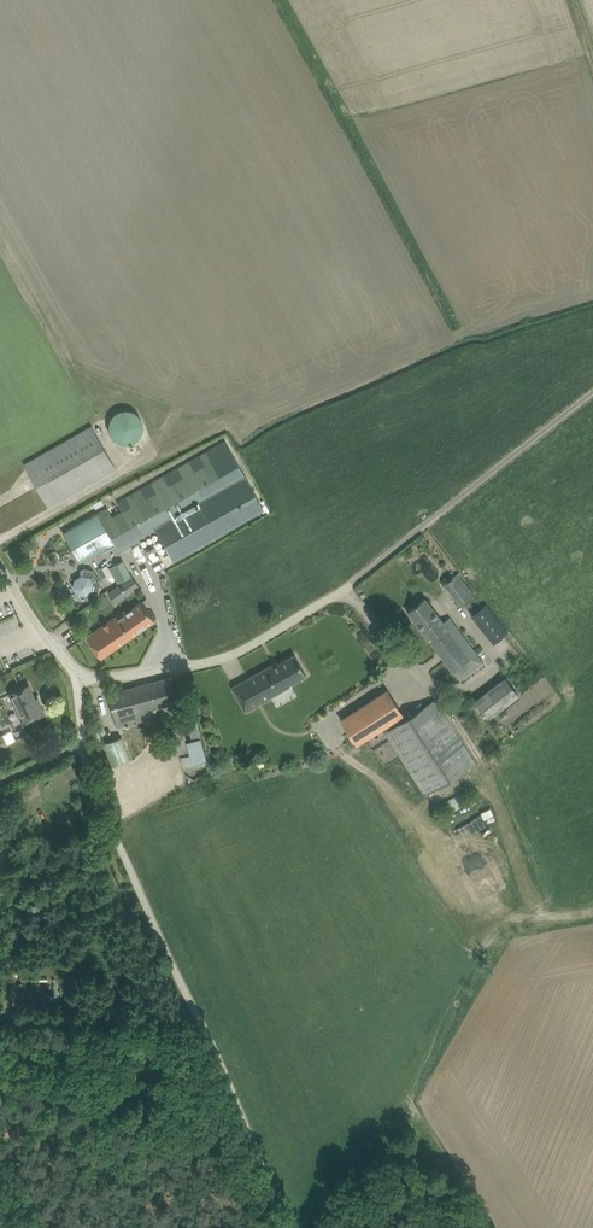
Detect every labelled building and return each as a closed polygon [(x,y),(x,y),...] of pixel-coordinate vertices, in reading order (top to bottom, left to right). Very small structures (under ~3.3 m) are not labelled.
[(150,433),(139,407),(112,417),(123,444),(150,433)] [(116,467),(93,426),(25,464),(49,505),(116,467)] [(225,439),(117,501),(122,510),(112,515),(108,507),(74,526),(63,532),(80,562),(115,542),(119,550),(130,545),(157,529),(174,559),(246,518),(241,510),(259,499),(225,439)] [(74,587),(78,593),(86,594),(90,600),(99,594),(102,580),(93,569),(83,567),(82,575),(75,579),(74,587)] [(127,567),(114,574),(118,582),(131,575),(127,567)] [(457,604),(473,592),(458,573),(444,583),(458,600),(455,602),(457,604)] [(132,576),(121,584),(127,592),(138,584),(132,576)] [(420,602),(408,611),(460,680),(473,670),(484,662),(454,623),(448,628),(443,620),(425,598),(420,602)] [(142,601),(132,608),(119,617),(117,615),(96,629),(86,636),(101,657),(155,620),(142,601)] [(508,631),(486,603),(471,615),(493,643),(508,631)] [(22,627),(18,616),(0,622),(0,635),(22,627)] [(289,684),(296,680),(306,674),(295,654),(268,669),(266,667),(232,687),(245,711),(290,686),(289,684)] [(179,700),(172,676),(108,693),(117,726),(146,719),(143,710),(179,700)] [(489,717),(519,694),(505,677),(475,700),(489,717)] [(28,684),(17,690),(10,693),(24,723),(44,714),(40,704),(38,705),(28,684)] [(477,762),(442,711),(435,700),(406,718),(388,689),(341,719),(357,744),(383,727),(386,731),(385,732),(426,795),(477,762)] [(189,710),(181,717),(188,725),(196,718),(189,710)] [(191,725),(192,738),(202,737),(200,724),(191,725)] [(170,729),(176,754),(189,752),(183,726),(170,729)] [(130,760),(122,736),(98,744),(107,768),(130,760)] [(190,741),(193,752),(183,755),(185,764),(210,758),(204,737),(190,741)] [(446,798),(451,810),(459,806),(455,795),(446,798)]
